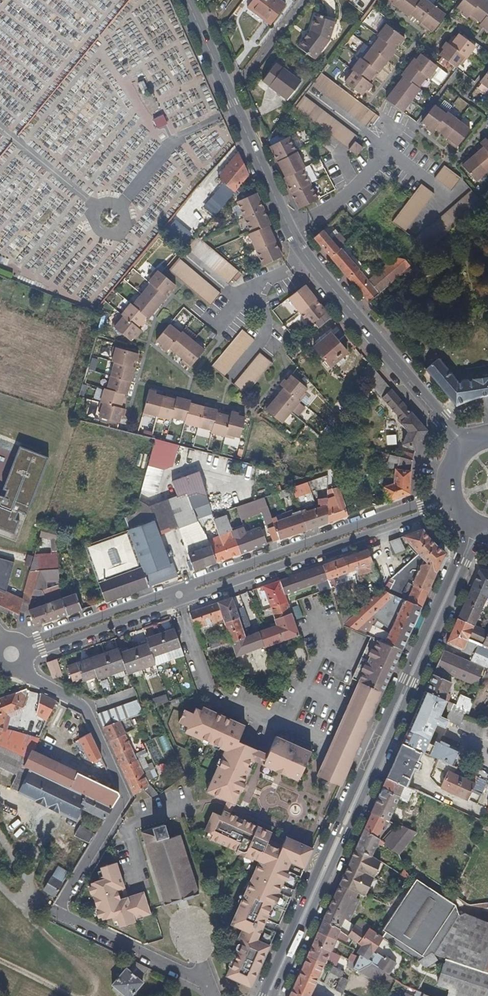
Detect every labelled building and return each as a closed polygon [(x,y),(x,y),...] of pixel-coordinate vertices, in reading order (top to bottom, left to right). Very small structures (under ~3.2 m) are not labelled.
[(285,5),(278,0),(252,0),(247,7),(270,25),(285,5)] [(398,6),(409,15),(410,14),(421,0),(403,0),(398,6)] [(435,5),(428,0),(421,0),(410,14),(422,23),(435,5)] [(480,0),(464,0),(458,7),(464,11),(463,13),(467,17),(469,15),(480,0)] [(469,15),(475,19),(476,17),(482,21),(487,14),(487,0),(480,0),(469,15)] [(433,31),(446,14),(435,5),(422,23),(421,25),(427,29),(428,27),(433,31)] [(329,39),(332,30),(335,21),(322,17),(323,16),(318,15),(318,16),(315,15),(310,30),(308,32),(309,33),(309,34),(307,37),(306,37),(305,37),(298,46),(315,59),(329,39)] [(404,38),(384,23),(379,29),(381,31),(378,35),(379,36),(394,47),(398,42),(400,43),(404,38)] [(467,58),(475,46),(459,34),(455,39),(453,38),(449,44),(467,58)] [(396,49),(394,47),(379,36),(371,47),(387,60),(396,49)] [(467,58),(449,44),(447,42),(442,48),(444,50),(440,55),(457,68),(459,65),(461,65),(467,58)] [(387,60),(371,47),(362,58),(377,70),(379,71),(387,60)] [(438,67),(421,54),(417,60),(415,58),(410,64),(427,77),(430,80),(436,73),(434,72),(438,67)] [(373,75),(377,70),(362,58),(360,57),(351,69),(370,83),(375,77),(373,75)] [(286,99),(300,81),(277,64),(263,81),(268,85),(270,87),(286,99)] [(427,77),(410,64),(401,76),(403,77),(418,89),(427,77)] [(370,83),(351,69),(346,76),(347,78),(345,82),(361,94),(365,89),(368,90),(372,84),(370,83)] [(316,88),(325,75),(322,72),(312,84),(316,88)] [(322,92),(331,79),(328,77),(325,75),(316,88),(322,92)] [(420,90),(418,89),(403,77),(395,89),(412,101),(420,90)] [(327,96),(336,83),(331,79),(322,92),(326,95),(327,96)] [(333,100),(342,87),(340,86),(336,83),(327,96),(333,100)] [(339,104),(348,91),(342,87),(333,100),(339,104)] [(403,112),(412,101),(395,89),(393,87),(389,92),(391,94),(387,100),(403,112)] [(344,108),(353,96),(348,91),(339,104),(344,108)] [(299,110),(308,98),(304,95),(294,107),(299,110)] [(350,112),(359,100),(353,96),(344,108),(350,112)] [(305,115),(314,103),(308,98),(299,110),(305,115)] [(355,116),(364,104),(363,103),(359,100),(350,112),(355,116)] [(310,119),(319,107),(314,103),(305,115),(310,119)] [(360,121),(370,108),(364,104),(355,116),(360,121)] [(437,129),(449,112),(441,107),(440,108),(436,105),(424,122),(430,126),(428,128),(434,132),(437,129)] [(315,123),(324,111),(319,107),(310,119),(315,123)] [(369,120),(375,112),(370,108),(360,121),(366,125),(369,120)] [(321,128),(330,116),(324,111),(315,123),(317,125),(321,128)] [(372,122),(378,115),(375,112),(369,120),(372,122)] [(448,138),(460,121),(449,112),(437,129),(448,138)] [(159,127),(169,121),(165,114),(152,122),(159,127)] [(326,132),(336,120),(330,116),(321,128),(326,132)] [(331,136),(341,124),(336,120),(326,132),(331,136)] [(458,147),(471,129),(460,121),(448,138),(455,142),(453,144),(458,147)] [(337,140),(346,128),(341,124),(331,136),(337,140)] [(342,144),(352,132),(346,128),(337,140),(342,144)] [(354,140),(357,136),(352,132),(342,144),(348,148),(354,140)] [(298,152),(290,136),(271,145),(278,161),(298,152)] [(355,154),(362,146),(354,140),(348,148),(355,154)] [(485,147),(475,156),(487,171),(487,150),(485,147)] [(305,168),(298,152),(278,161),(285,177),(302,169),(305,168)] [(234,192),(248,174),(238,153),(218,178),(225,184),(234,192)] [(475,156),(470,160),(468,159),(463,164),(478,181),(487,172),(487,171),(475,156)] [(440,183),(450,171),(444,167),(435,179),(440,183)] [(310,185),(302,169),(285,177),(284,177),(292,193),(310,185)] [(447,188),(456,176),(450,171),(440,183),(447,188)] [(452,192),(462,180),(456,176),(447,188),(452,192)] [(235,193),(234,192),(225,184),(215,197),(225,205),(235,193)] [(317,200),(310,185),(292,193),(299,209),(317,200)] [(432,195),(420,185),(417,190),(429,199),(432,195)] [(424,205),(429,199),(417,190),(412,196),(424,205)] [(482,203),(472,192),(467,196),(477,208),(482,203)] [(263,210),(256,194),(236,204),(243,218),(263,210)] [(424,205),(412,196),(408,201),(420,211),(424,205)] [(477,208),(467,196),(461,201),(471,213),(477,208)] [(218,213),(225,205),(215,197),(209,204),(218,213)] [(420,211),(408,201),(404,206),(416,216),(420,211)] [(471,213),(461,201),(456,205),(466,218),(471,213)] [(466,218),(456,205),(451,210),(461,222),(466,218)] [(416,216),(404,206),(399,211),(412,221),(416,216)] [(270,225),(263,210),(243,218),(251,234),(268,226),(270,225)] [(461,222),(451,210),(446,214),(456,226),(461,222)] [(412,221),(399,211),(395,217),(407,226),(412,221)] [(456,226),(446,214),(441,218),(451,230),(456,226)] [(407,226),(395,217),(391,222),(404,231),(407,226)] [(451,230),(441,218),(436,223),(446,235),(451,230)] [(446,235),(436,223),(431,227),(441,239),(446,235)] [(276,242),(268,226),(251,234),(249,235),(256,251),(276,242)] [(464,234),(464,232),(463,226),(459,227),(455,228),(456,234),(457,236),(459,237),(462,236),(464,234)] [(441,239),(431,227),(426,232),(436,243),(441,239)] [(341,249),(347,242),(339,233),(331,239),(323,230),(315,238),(318,242),(324,249),(331,257),(341,249)] [(436,243),(426,232),(421,236),(431,248),(436,243)] [(431,248),(421,236),(415,240),(426,253),(431,248)] [(192,253),(203,241),(198,237),(187,249),(192,253)] [(198,258),(208,246),(203,241),(192,253),(198,258)] [(283,257),(276,242),(256,251),(264,267),(283,257)] [(204,263),(214,250),(208,246),(198,258),(204,263)] [(390,283),(396,278),(398,277),(400,274),(410,266),(405,259),(396,258),(373,278),(354,255),(350,258),(341,249),(331,257),(337,264),(346,275),(369,302),(375,296),(382,291),(390,283)] [(209,267),(219,254),(214,250),(204,263),(209,267)] [(214,271),(224,259),(219,254),(209,267),(214,271)] [(174,275),(183,264),(178,259),(169,270),(174,275)] [(219,275),(229,263),(224,259),(214,271),(219,275)] [(408,283),(421,271),(414,262),(410,266),(400,274),(408,283)] [(225,280),(234,268),(229,263),(219,275),(225,280)] [(180,279),(189,268),(183,264),(174,275),(180,279)] [(185,284),(195,273),(189,268),(180,279),(185,284)] [(232,280),(239,272),(234,268),(225,280),(229,283),(232,280)] [(171,290),(175,285),(156,269),(150,276),(152,277),(149,281),(151,282),(165,294),(169,289),(171,290)] [(236,283),(243,275),(239,272),(232,280),(236,283)] [(190,289),(200,277),(195,273),(185,284),(190,289)] [(195,293),(205,282),(200,277),(190,289),(195,293)] [(394,287),(399,283),(396,278),(390,283),(394,287)] [(165,294),(151,282),(142,293),(157,306),(166,295),(165,294)] [(200,297),(210,286),(205,282),(195,293),(200,297)] [(385,295),(394,287),(390,283),(382,291),(385,295)] [(206,302),(216,290),(210,286),(200,297),(206,302)] [(298,312),(315,299),(305,286),(288,299),(298,312)] [(210,305),(220,294),(216,290),(206,302),(210,305)] [(379,300),(385,295),(382,291),(375,296),(379,300)] [(157,306),(142,293),(133,303),(146,315),(148,316),(157,306)] [(373,306),(379,300),(375,296),(369,302),(373,306)] [(325,313),(315,299),(298,312),(309,326),(320,317),(325,313)] [(146,315),(133,303),(131,302),(122,312),(139,327),(144,321),(142,320),(146,315)] [(141,329),(139,327),(122,312),(116,319),(118,321),(114,326),(129,338),(134,333),(136,335),(141,329)] [(329,319),(325,313),(320,317),(325,323),(329,319)] [(170,347),(183,332),(176,326),(174,327),(170,324),(158,340),(163,344),(162,346),(167,351),(170,347)] [(255,340),(242,329),(238,334),(252,344),(255,340)] [(181,357),(194,341),(183,332),(170,347),(181,357)] [(346,353),(330,333),(314,347),(330,367),(346,353)] [(247,350),(252,344),(238,334),(234,340),(247,350)] [(242,355),(247,350),(234,340),(230,345),(242,355)] [(190,368),(205,351),(194,341),(181,357),(186,361),(185,363),(190,368)] [(242,355),(230,345),(226,350),(238,360),(242,355)] [(135,359),(136,352),(113,346),(111,354),(114,355),(112,360),(115,361),(131,365),(133,359),(135,359)] [(238,360),(226,350),(221,354),(234,365),(238,360)] [(273,363),(261,353),(257,359),(268,368),(273,363)] [(234,365),(221,354),(217,360),(229,371),(234,365)] [(459,382),(439,358),(426,369),(436,380),(446,393),(452,400),(457,406),(462,404),(468,401),(475,399),(484,397),(487,396),(487,377),(459,382)] [(268,368),(257,359),(252,364),(264,373),(268,368)] [(229,371),(217,360),(212,366),(225,376),(229,371)] [(130,379),(133,366),(131,365),(115,361),(111,373),(130,379)] [(388,385),(369,362),(364,370),(379,387),(382,390),(388,385)] [(264,373),(252,364),(248,368),(260,378),(264,373)] [(260,378),(248,368),(244,374),(256,383),(260,378)] [(379,387),(364,370),(362,374),(362,375),(365,378),(376,391),(379,387)] [(126,393),(130,379),(111,373),(107,388),(124,393),(126,393)] [(256,383),(244,374),(239,379),(251,388),(256,383)] [(359,388),(365,378),(362,375),(355,386),(359,388)] [(304,393),(307,389),(291,376),(287,381),(285,380),(280,385),(283,389),(300,401),(305,394),(304,393)] [(251,388),(239,379),(234,385),(246,394),(251,388)] [(427,430),(413,414),(388,385),(382,390),(379,387),(376,391),(402,422),(400,424),(408,432),(403,444),(415,450),(417,445),(420,440),(427,430)] [(122,399),(124,393),(107,388),(105,387),(101,400),(123,406),(124,400),(122,399)] [(157,412),(163,393),(156,391),(156,389),(150,387),(143,411),(153,413),(155,411),(157,412)] [(290,413),(300,401),(283,389),(274,399),(290,413)] [(172,414),(178,395),(169,392),(168,394),(163,393),(157,412),(171,416),(172,414)] [(186,418),(191,401),(191,399),(178,395),(172,414),(186,418)] [(281,423),(290,413),(274,399),(270,404),(268,402),(263,408),(281,423)] [(123,415),(125,407),(123,406),(101,400),(99,409),(101,410),(100,415),(119,420),(121,414),(123,415)] [(198,424),(204,405),(191,401),(186,418),(185,420),(198,424)] [(212,428),(217,411),(218,409),(204,405),(198,424),(209,427),(212,428)] [(225,435),(232,413),(222,410),(222,412),(217,411),(212,428),(211,430),(225,435)] [(240,436),(245,417),(237,415),(238,412),(232,411),(232,413),(225,435),(233,437),(234,434),(240,436)] [(162,471),(171,467),(174,457),(177,442),(156,437),(148,466),(162,471)] [(42,475),(51,454),(25,443),(9,483),(11,484),(4,501),(0,500),(0,529),(14,534),(18,524),(14,522),(18,513),(26,516),(42,475)] [(410,460),(411,454),(402,451),(400,457),(410,460)] [(409,487),(409,478),(409,471),(410,464),(411,460),(410,460),(400,457),(382,452),(381,459),(387,461),(397,463),(395,469),(395,471),(394,472),(392,473),(390,474),(390,476),(390,478),(391,480),(393,481),(394,483),(383,487),(388,501),(410,493),(409,487)] [(395,469),(397,463),(387,461),(386,467),(395,469)] [(203,487),(197,470),(169,479),(175,497),(195,490),(203,487)] [(321,484),(320,478),(311,481),(313,487),(321,484)] [(303,492),(312,488),(313,488),(313,487),(311,481),(278,492),(278,496),(285,494),(286,496),(302,490),(303,492)] [(344,508),(338,487),(333,489),(336,499),(327,501),(326,523),(346,515),(344,508)] [(326,523),(327,501),(327,489),(322,490),(323,496),(323,498),(321,498),(320,500),(318,500),(318,503),(318,506),(273,523),(274,526),(268,528),(273,541),(326,523)] [(211,514),(204,494),(196,491),(126,516),(130,527),(129,527),(142,566),(144,571),(145,574),(168,566),(157,534),(151,519),(164,515),(169,529),(211,514)] [(265,501),(278,497),(278,496),(278,492),(276,493),(264,497),(265,501)] [(268,511),(265,501),(264,497),(236,507),(240,519),(240,521),(268,511)] [(240,519),(236,507),(226,510),(227,515),(230,515),(232,522),(240,519)] [(209,546),(200,528),(206,518),(213,516),(212,515),(212,513),(211,514),(169,529),(157,534),(168,566),(145,574),(149,585),(176,576),(172,565),(178,557),(187,554),(209,546)] [(169,529),(164,515),(151,519),(157,534),(169,529)] [(239,553),(233,538),(230,530),(225,516),(213,520),(218,537),(213,538),(215,544),(209,546),(215,562),(239,553)] [(55,542),(59,531),(43,527),(40,538),(51,541),(55,542)] [(142,566),(129,527),(85,545),(94,570),(95,575),(98,583),(110,579),(110,578),(111,577),(142,566)] [(266,544),(260,528),(233,538),(239,553),(266,544)] [(427,591),(444,554),(438,550),(432,544),(428,540),(422,530),(414,533),(402,537),(416,552),(415,555),(413,557),(411,562),(410,561),(404,566),(409,570),(416,576),(415,578),(412,577),(408,584),(412,586),(414,586),(415,585),(427,591)] [(403,545),(400,538),(392,540),(395,548),(403,545)] [(215,562),(209,546),(187,554),(193,570),(215,562)] [(374,573),(371,565),(367,549),(354,554),(359,569),(356,570),(359,590),(370,586),(370,584),(377,581),(374,573)] [(359,569),(354,554),(343,558),(348,572),(356,570),(359,569)] [(14,562),(0,558),(0,606),(18,614),(20,610),(22,599),(6,592),(14,562)] [(348,572),(343,558),(323,565),(328,580),(332,578),(348,572)] [(57,574),(56,561),(42,561),(36,562),(36,566),(33,567),(32,569),(31,569),(30,575),(37,575),(57,574)] [(328,580),(323,565),(289,577),(293,592),(322,581),(325,591),(331,589),(330,586),(328,580)] [(392,576),(390,565),(383,566),(383,567),(382,570),(388,583),(392,576)] [(390,586),(409,570),(404,566),(403,568),(401,568),(398,571),(392,576),(388,583),(390,586)] [(482,570),(479,569),(471,587),(475,590),(487,596),(487,594),(487,571),(482,570)] [(388,583),(382,570),(374,573),(377,581),(380,590),(388,583)] [(104,601),(149,585),(145,574),(144,571),(112,583),(100,587),(104,601)] [(31,597),(37,575),(30,575),(22,599),(20,610),(25,612),(26,611),(27,610),(29,602),(32,601),(34,602),(34,599),(31,597)] [(293,592),(289,577),(279,581),(284,595),(293,592)] [(100,587),(112,583),(110,579),(98,583),(100,587)] [(290,613),(284,595),(279,581),(263,586),(274,619),(290,613)] [(405,593),(404,592),(390,586),(388,583),(380,590),(402,600),(405,593)] [(420,608),(427,591),(415,585),(414,586),(412,586),(411,588),(413,589),(410,595),(405,593),(402,600),(420,608)] [(468,606),(475,590),(471,587),(464,603),(468,606)] [(348,621),(343,625),(371,637),(401,650),(420,608),(402,600),(380,590),(370,600),(367,603),(356,613),(348,621)] [(481,611),(487,596),(475,590),(468,606),(481,611)] [(81,609),(76,594),(61,599),(66,615),(81,609)] [(238,618),(231,598),(218,602),(224,619),(225,623),(238,618)] [(66,615),(61,599),(32,609),(29,610),(34,626),(66,615)] [(224,619),(218,602),(190,612),(196,629),(224,619)] [(356,613),(352,603),(343,607),(348,621),(356,613)] [(482,646),(487,632),(474,626),(481,611),(468,606),(464,603),(457,619),(473,626),(467,640),(482,646)] [(348,621),(343,607),(338,609),(343,625),(348,621)] [(297,634),(290,613),(274,619),(276,623),(277,626),(271,628),(258,633),(263,646),(264,646),(297,634)] [(263,646),(258,633),(245,637),(239,619),(238,618),(225,623),(229,635),(232,642),(231,642),(236,656),(260,647),(262,651),(266,649),(264,646),(263,646)] [(482,646),(467,640),(473,626),(457,619),(447,642),(465,650),(473,653),(472,655),(470,660),(487,668),(487,666),(487,649),(482,646)] [(391,630),(377,621),(373,629),(388,636),(391,630)] [(181,647),(175,629),(162,633),(168,651),(181,647)] [(168,651),(162,633),(147,638),(149,643),(153,656),(168,651)] [(211,649),(231,642),(232,642),(229,635),(209,642),(210,647),(208,648),(211,655),(210,657),(211,660),(215,659),(211,649)] [(382,694),(401,650),(371,637),(365,651),(367,652),(366,655),(363,654),(352,678),(359,681),(358,683),(382,694)] [(156,664),(153,656),(149,643),(134,648),(141,668),(156,664)] [(126,669),(120,652),(119,648),(104,653),(111,674),(126,669)] [(141,668),(134,648),(120,652),(126,669),(127,673),(141,668)] [(476,683),(483,669),(465,661),(465,660),(443,651),(435,669),(478,688),(479,685),(476,683)] [(111,674),(104,653),(90,658),(96,675),(97,678),(111,674)] [(96,675),(90,658),(77,663),(82,678),(83,680),(96,675)] [(62,674),(57,659),(47,663),(53,678),(62,674)] [(46,662),(39,665),(44,676),(51,673),(46,662)] [(82,678),(77,663),(66,666),(72,682),(82,678)] [(445,697),(451,683),(433,675),(425,691),(447,701),(448,698),(445,697)] [(363,735),(382,694),(358,683),(339,726),(316,775),(341,786),(363,735)] [(24,705),(28,689),(27,689),(0,699),(0,746),(28,760),(33,751),(38,744),(3,733),(8,713),(9,712),(24,705)] [(466,717),(468,711),(455,705),(447,701),(425,691),(415,714),(412,721),(404,739),(402,743),(422,752),(423,753),(428,740),(435,723),(444,727),(444,726),(447,727),(449,722),(459,727),(458,729),(487,742),(487,727),(466,717)] [(48,715),(56,701),(41,693),(39,707),(48,715)] [(468,711),(472,701),(459,695),(455,705),(468,711)] [(131,717),(141,714),(136,700),(98,715),(104,728),(119,722),(131,717)] [(48,715),(39,707),(39,711),(45,716),(48,715)] [(237,740),(242,728),(234,724),(236,720),(208,709),(207,713),(200,710),(194,707),(191,712),(182,709),(176,722),(185,726),(183,732),(231,753),(214,795),(226,801),(233,804),(252,760),(262,764),(297,780),(310,751),(274,735),(267,753),(237,740)] [(125,734),(119,722),(104,728),(109,741),(125,734)] [(143,733),(138,723),(134,724),(136,729),(139,735),(143,733)] [(101,757),(94,740),(86,724),(74,730),(79,739),(80,739),(91,762),(101,757)] [(143,742),(139,735),(136,729),(131,731),(135,740),(137,739),(139,744),(143,742)] [(132,751),(125,734),(109,741),(119,763),(134,757),(133,755),(131,752),(132,751)] [(153,739),(145,743),(152,757),(160,753),(153,739)] [(451,765),(458,751),(446,746),(447,744),(442,742),(442,744),(439,743),(439,745),(428,740),(423,753),(438,760),(451,765)] [(422,752),(402,743),(398,753),(417,762),(422,752)] [(0,746),(0,767),(7,771),(15,775),(19,767),(20,765),(21,766),(24,767),(24,766),(25,764),(28,760),(0,746)] [(118,792),(33,751),(28,760),(25,764),(24,766),(61,783),(91,797),(112,807),(119,795),(118,792)] [(417,771),(420,763),(417,762),(398,753),(386,778),(405,786),(413,769),(417,771)] [(121,766),(137,760),(136,756),(134,757),(119,763),(121,766)] [(149,783),(139,763),(142,761),(141,758),(137,760),(121,766),(134,795),(143,788),(148,784),(149,783)] [(454,794),(461,778),(454,775),(456,768),(451,765),(438,760),(435,767),(448,772),(441,788),(454,794)] [(91,797),(61,783),(24,766),(24,767),(21,766),(20,768),(11,788),(50,806),(75,818),(80,807),(105,818),(112,807),(91,797)] [(482,795),(487,782),(478,777),(474,784),(472,790),(482,795)] [(407,801),(413,790),(405,786),(386,778),(379,796),(371,813),(385,820),(387,821),(389,820),(399,797),(407,801)] [(472,790),(474,784),(461,778),(454,794),(467,800),(472,790)] [(170,787),(167,782),(162,785),(165,790),(170,787)] [(157,795),(148,784),(143,788),(153,799),(157,795)] [(294,891),(313,848),(285,836),(282,845),(268,839),(271,832),(231,814),(230,813),(232,809),(231,809),(225,806),(220,815),(213,812),(205,831),(208,833),(212,834),(210,840),(257,861),(257,863),(248,884),(230,924),(241,930),(237,940),(241,942),(240,944),(226,975),(226,976),(233,980),(243,984),(250,988),(259,968),(275,932),(263,926),(266,920),(278,926),(291,897),(279,892),(282,885),(294,891)] [(381,829),(385,820),(371,813),(364,828),(377,838),(383,830),(381,829)] [(199,893),(180,835),(171,838),(170,835),(167,833),(165,825),(142,832),(165,904),(177,900),(178,900),(186,897),(187,898),(199,893)] [(90,843),(96,834),(81,826),(76,836),(90,843)] [(398,854),(411,838),(415,833),(401,827),(399,831),(385,844),(398,854)] [(377,843),(379,840),(377,838),(364,828),(355,848),(371,856),(377,843)] [(86,849),(90,843),(76,836),(68,832),(64,839),(86,849)] [(364,871),(371,856),(355,848),(348,864),(364,871)] [(373,876),(381,862),(371,856),(364,871),(373,876)] [(150,913),(143,892),(127,896),(115,862),(99,867),(100,869),(102,875),(98,877),(99,880),(90,883),(91,888),(93,892),(90,893),(95,909),(99,910),(101,915),(101,919),(111,916),(113,920),(116,919),(118,924),(119,926),(136,921),(135,918),(137,917),(135,917),(136,915),(142,913),(144,915),(150,913)] [(361,878),(364,871),(348,864),(339,884),(353,891),(356,892),(369,898),(372,892),(360,887),(364,879),(361,878)] [(62,884),(67,876),(56,869),(44,889),(54,896),(62,884)] [(410,875),(407,872),(405,869),(401,875),(407,879),(410,875)] [(397,878),(400,874),(393,870),(390,875),(397,878)] [(336,927),(353,891),(339,884),(330,903),(323,919),(336,927)] [(454,901),(450,900),(447,898),(443,897),(439,895),(436,894),(409,885),(379,924),(378,927),(385,931),(381,937),(419,962),(421,960),(431,952),(434,952),(461,911),(458,908),(455,904),(452,903),(454,901)] [(341,924),(356,892),(353,891),(336,927),(338,929),(341,924)] [(461,911),(434,952),(438,954),(446,957),(487,972),(487,922),(461,911)] [(335,940),(339,930),(338,929),(336,927),(323,919),(318,931),(335,940)] [(358,943),(369,928),(367,927),(363,932),(361,930),(362,929),(360,927),(359,929),(354,925),(350,931),(341,924),(338,929),(339,930),(340,930),(343,932),(358,943)] [(372,951),(381,937),(369,928),(358,943),(364,947),(371,952),(372,951)] [(330,951),(335,940),(318,931),(312,943),(330,951)] [(324,963),(330,951),(312,943),(307,955),(324,963)] [(371,959),(375,953),(372,951),(371,952),(364,947),(360,953),(371,959)] [(391,965),(375,953),(371,959),(360,953),(353,950),(351,953),(359,957),(355,963),(354,968),(358,970),(359,969),(372,961),(379,967),(385,970),(386,972),(391,965)] [(330,966),(336,954),(330,951),(324,963),(330,966)] [(425,967),(436,959),(431,952),(421,960),(419,962),(425,967)] [(355,963),(359,957),(351,953),(348,960),(349,960),(355,963)] [(335,968),(341,956),(336,954),(330,966),(335,968)] [(322,968),(327,970),(327,971),(336,976),(331,987),(343,992),(348,981),(341,977),(343,973),(335,968),(330,966),(324,963),(307,955),(289,995),(310,995),(322,968)] [(487,994),(487,972),(446,957),(436,985),(449,989),(447,995),(487,995),(487,994)] [(141,980),(150,968),(135,961),(129,969),(127,968),(113,984),(126,995),(131,995),(143,982),(141,980)] [(372,972),(379,967),(372,961),(359,969),(363,974),(370,970),(372,972)] [(388,989),(394,979),(386,972),(385,970),(378,982),(388,989)]
